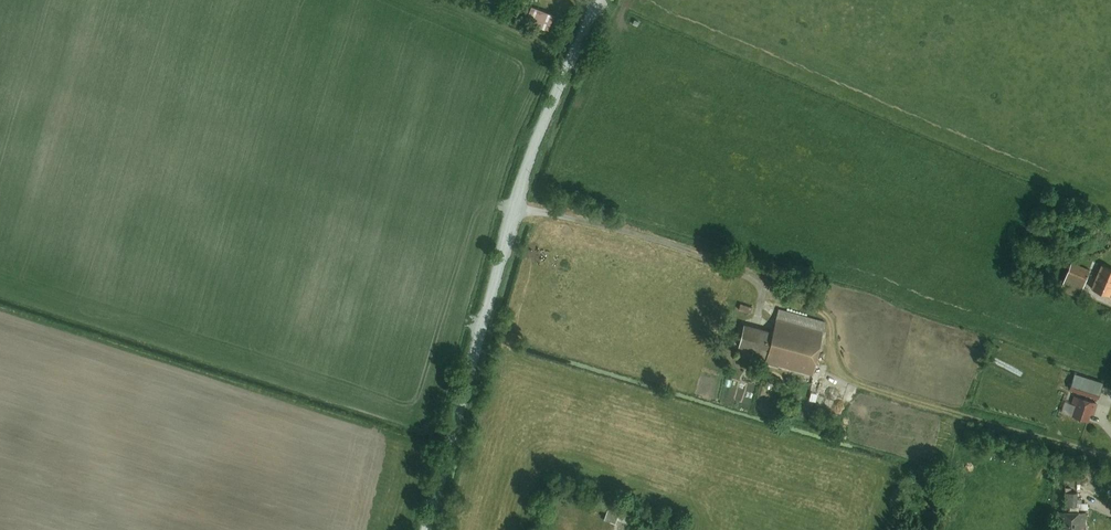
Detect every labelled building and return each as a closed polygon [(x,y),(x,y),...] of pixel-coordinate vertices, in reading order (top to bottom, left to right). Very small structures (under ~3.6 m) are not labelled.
[(534,10),(527,25),(547,34),(554,19),(534,10)] [(1084,272),(1068,265),(1060,287),(1076,293),(1084,272)] [(1110,284),(1110,272),(1101,267),(1090,289),(1105,297),(1110,284)] [(760,366),(805,377),(818,322),(772,312),(767,332),(734,325),(729,348),(763,356),(760,366)] [(1093,381),(1083,377),(1077,391),(1086,395),(1093,381)] [(1090,403),(1074,400),(1071,417),(1087,420),(1090,403)] [(1085,494),(1061,494),(1061,507),(1085,507),(1085,494)] [(633,514),(589,502),(585,517),(630,529),(633,514)] [(1060,529),(1081,529),(1081,514),(1060,514),(1060,529)]
